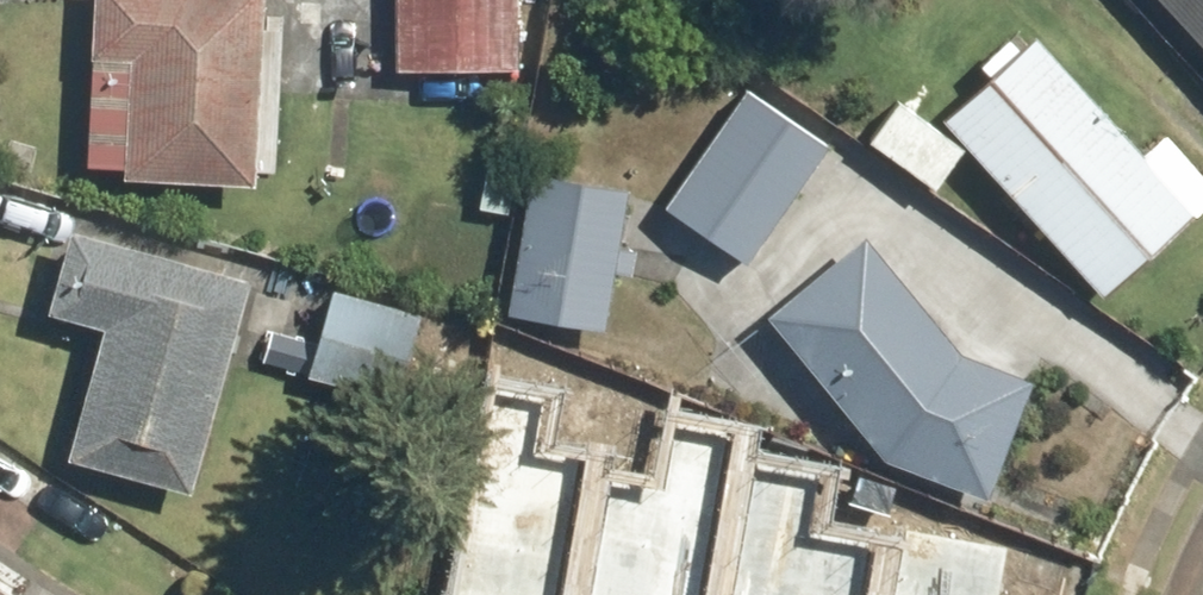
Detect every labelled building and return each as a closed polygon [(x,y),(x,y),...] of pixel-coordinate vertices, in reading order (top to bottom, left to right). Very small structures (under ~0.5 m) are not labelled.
[(261,177),(270,0),(100,0),(91,169),(261,177)] [(519,0),(399,0),(400,64),(519,64),(519,0)] [(1197,22),(1202,29),(1202,0),(1175,0),(1197,22)] [(1052,36),(952,124),(1100,292),(1201,205),(1052,36)] [(752,93),(671,209),(750,264),(831,148),(752,93)] [(536,178),(515,308),(613,323),(634,193),(536,178)] [(81,463),(196,491),(247,282),(171,263),(79,237),(56,316),(113,332),(81,463)] [(1042,369),(950,339),(870,238),(777,312),(896,460),(999,495),(1042,369)] [(347,299),(322,371),(401,398),(426,326),(347,299)] [(464,594),(565,594),(588,464),(541,455),(551,404),(500,395),(464,594)] [(585,594),(704,594),(739,426),(676,414),(661,488),(609,478),(585,594)] [(734,594),(859,594),(871,534),(821,525),(832,471),(762,457),(734,594)] [(888,594),(998,594),(1008,544),(902,524),(888,594)]
